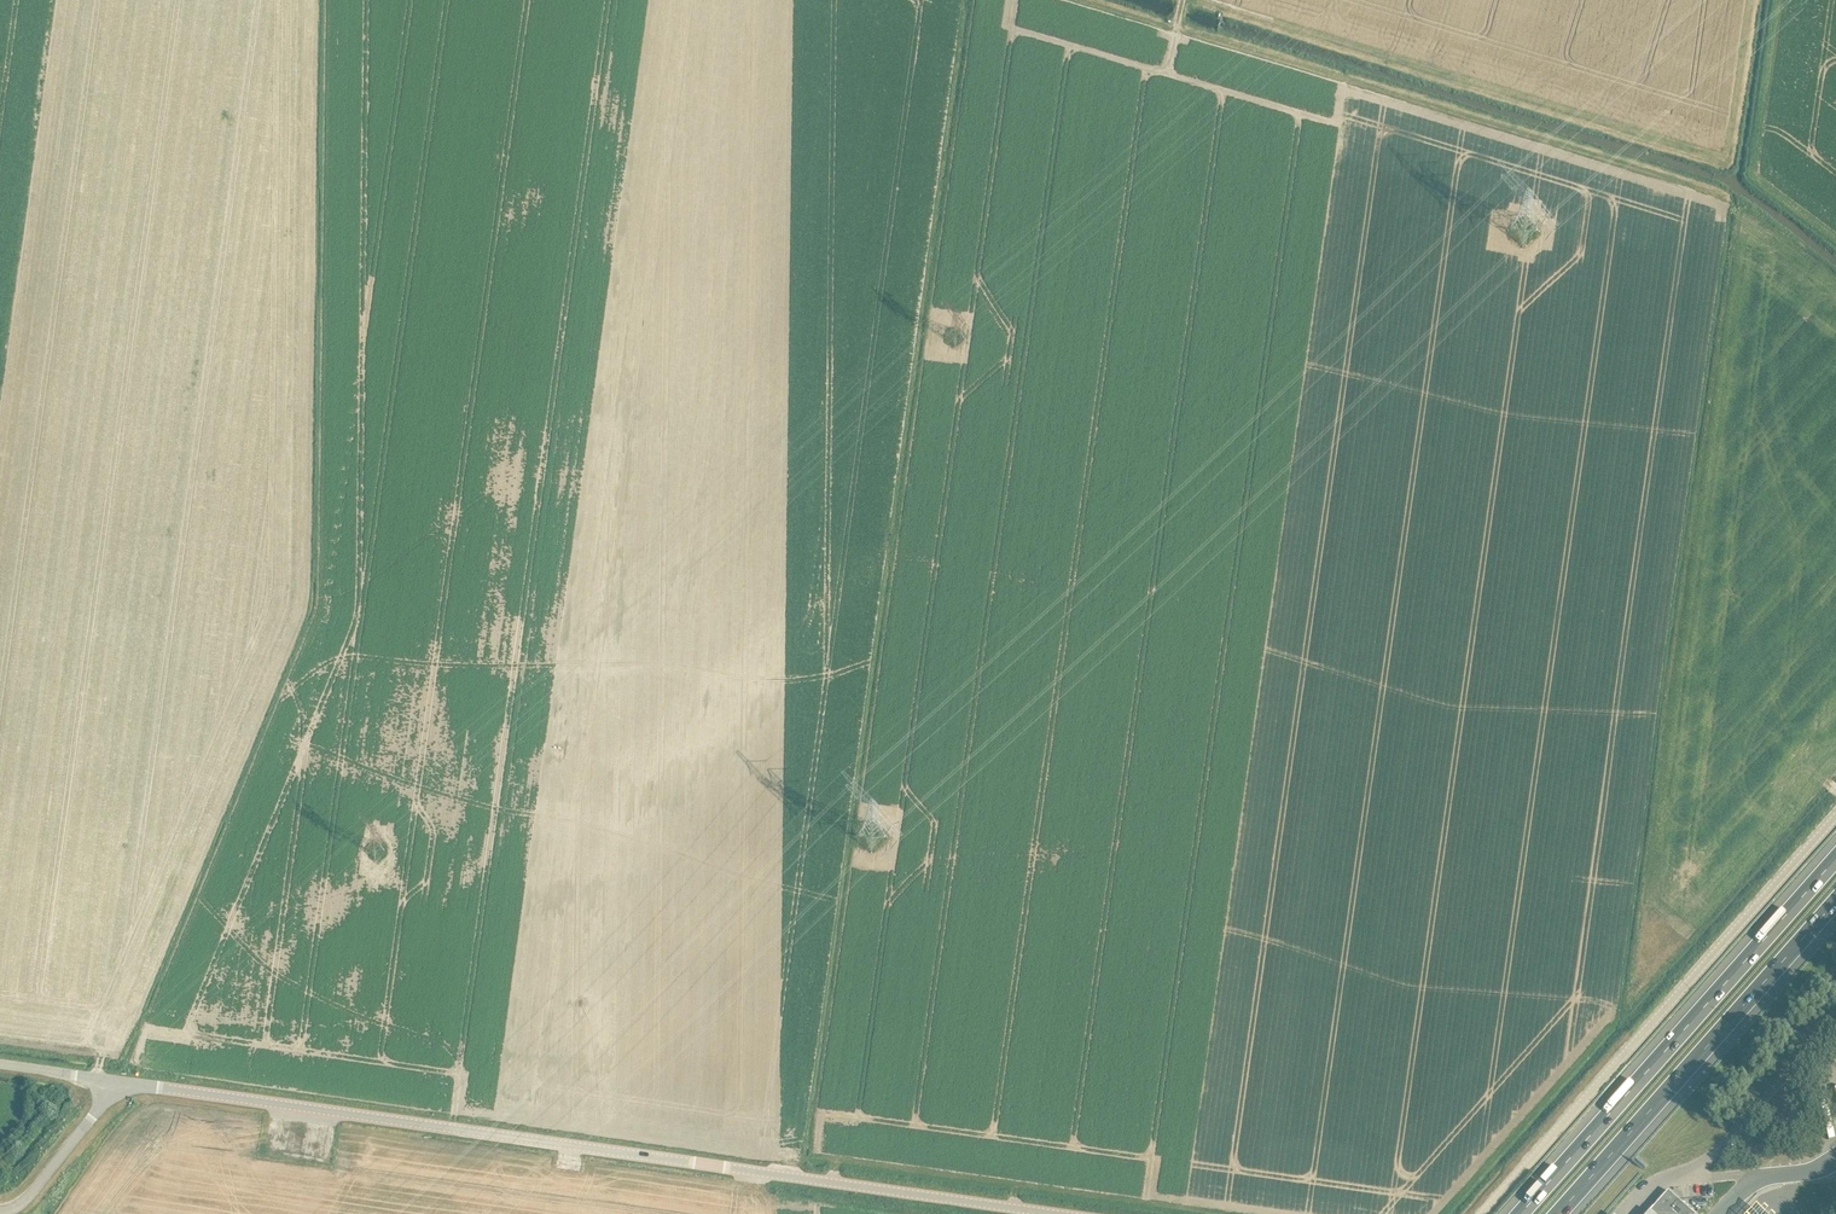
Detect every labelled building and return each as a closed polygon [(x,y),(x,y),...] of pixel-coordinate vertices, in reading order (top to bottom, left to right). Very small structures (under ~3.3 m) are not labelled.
[(1667,1190),(1647,1213),(1694,1213),(1667,1190)] [(1756,1202),(1745,1213),(1768,1213),(1756,1202)]
